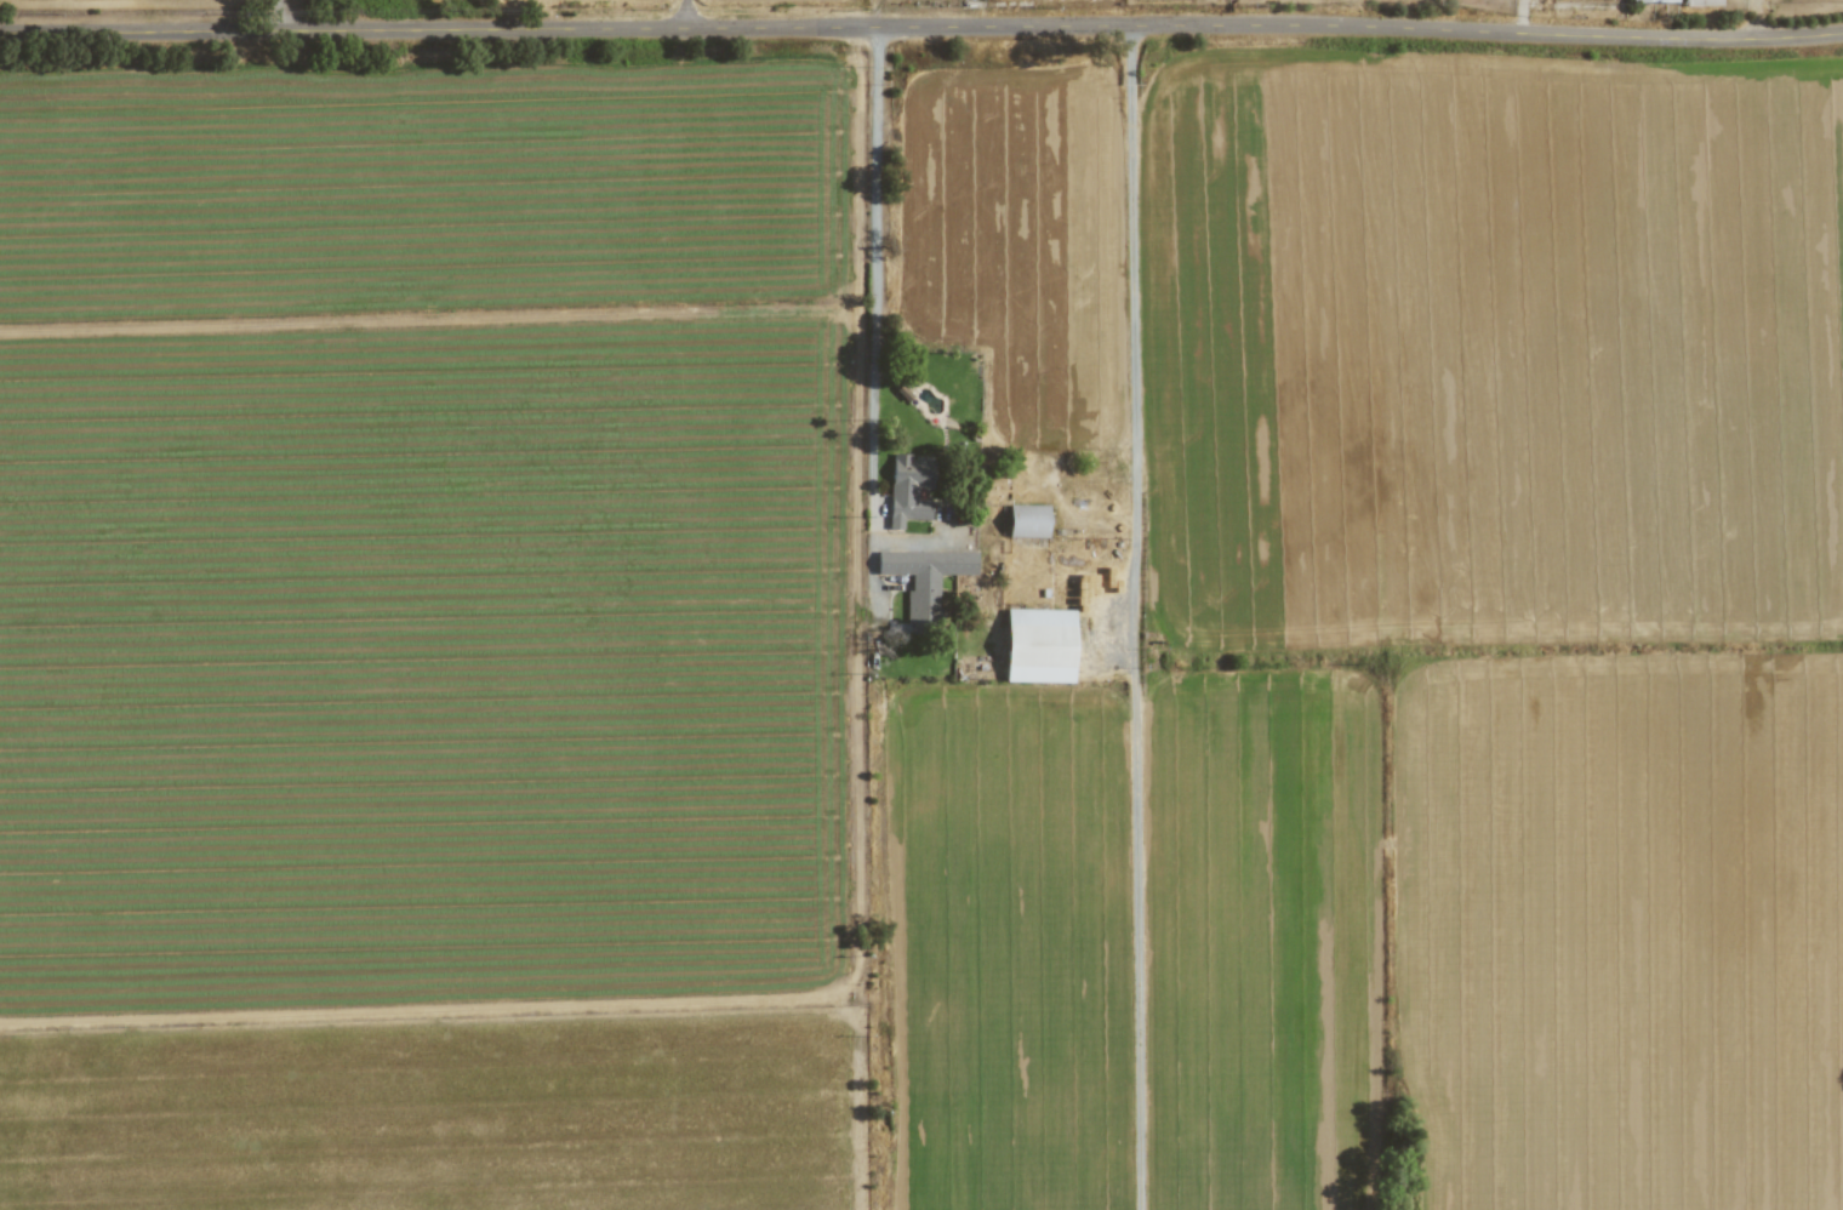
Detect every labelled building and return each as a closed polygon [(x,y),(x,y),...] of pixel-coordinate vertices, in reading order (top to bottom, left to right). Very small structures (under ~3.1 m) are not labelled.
[(933,460),(909,459),(910,454),(891,453),(888,529),(902,529),(902,519),(929,520),(930,500),(916,499),(916,488),(931,489),(933,460)] [(1047,537),(1047,505),(1009,504),(1008,537),(1047,537)] [(976,552),(877,551),(877,574),(911,574),(911,590),(906,590),(906,630),(942,630),(942,609),(938,609),(938,574),(976,574),(976,552)] [(1004,681),(1072,682),(1073,609),(1005,608),(1004,681)]
